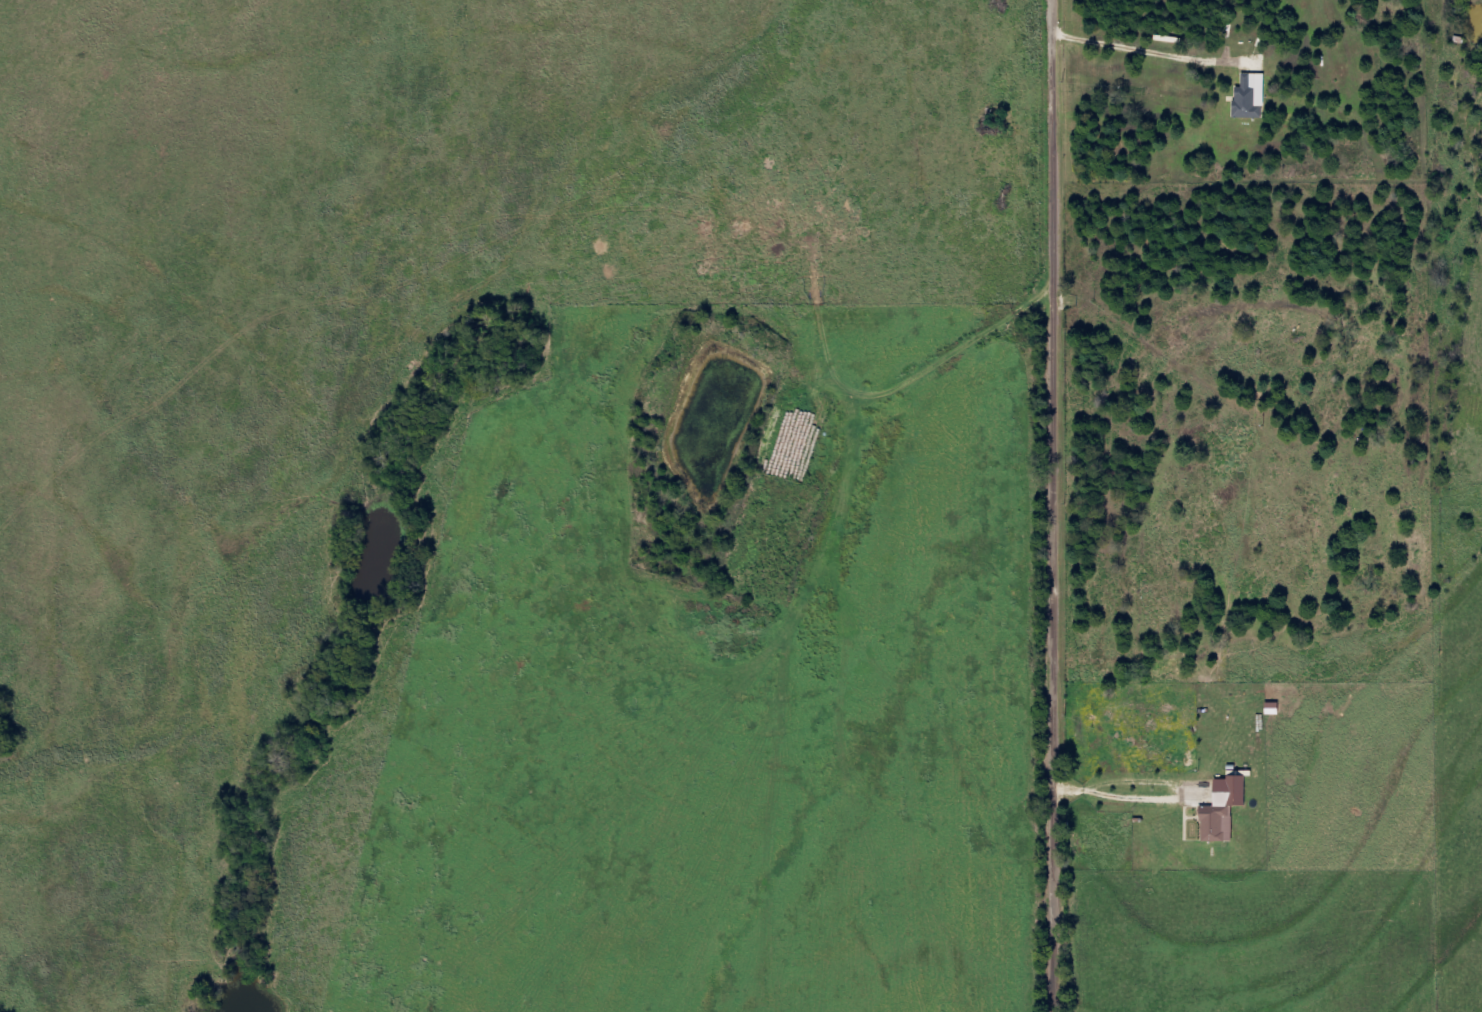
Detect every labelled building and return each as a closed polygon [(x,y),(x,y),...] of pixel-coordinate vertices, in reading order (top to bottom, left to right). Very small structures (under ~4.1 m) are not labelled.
[(1267,119),(1269,75),(1246,74),(1246,88),(1239,88),(1238,118),(1267,119)] [(1249,806),(1250,772),(1239,772),(1239,779),(1221,779),(1221,807),(1207,807),(1207,841),(1237,842),(1237,806),(1249,806)]
